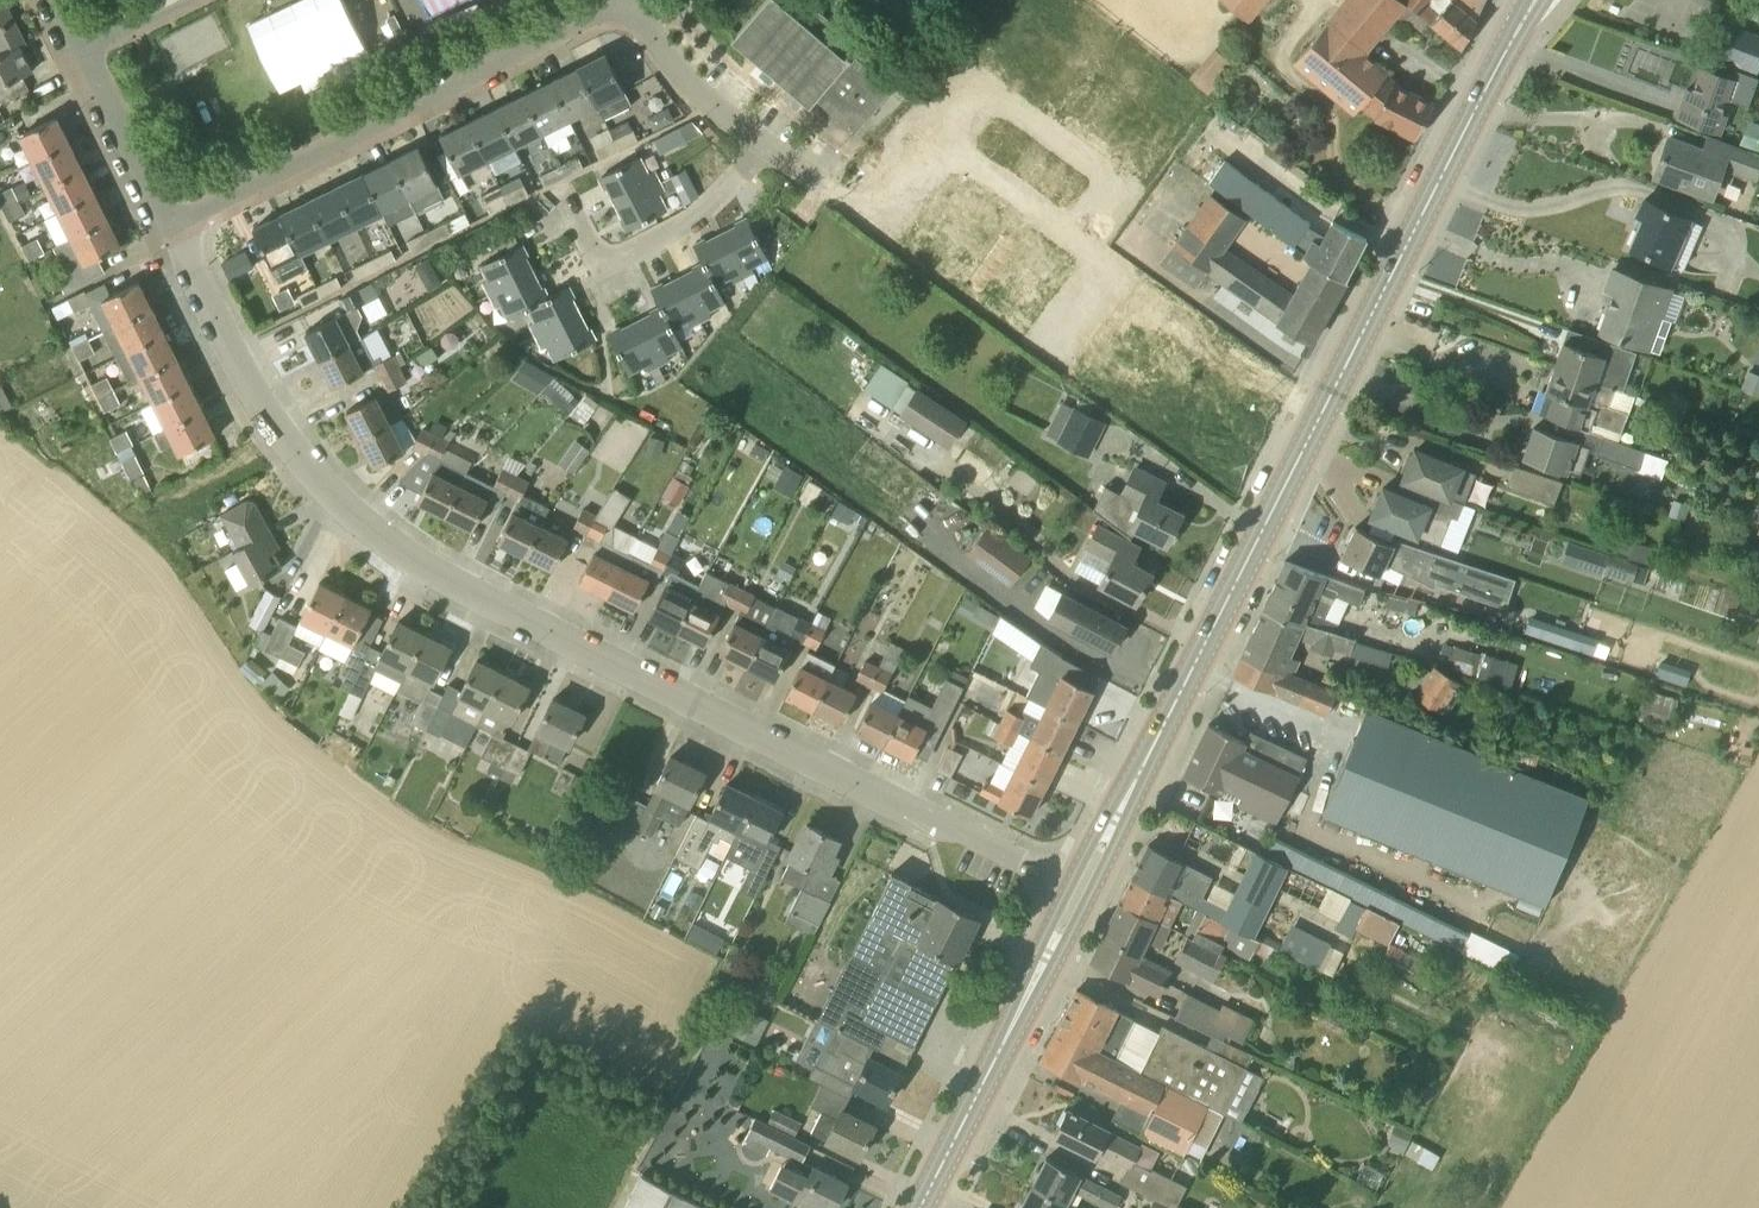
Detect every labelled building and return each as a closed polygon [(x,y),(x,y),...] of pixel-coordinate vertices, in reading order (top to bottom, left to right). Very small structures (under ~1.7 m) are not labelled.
[(1,53),(2,53),(3,55),(20,46),(20,47),(27,44),(4,0),(3,0),(0,1),(0,50),(1,53)] [(861,47),(806,0),(767,0),(732,40),(810,107),(816,100),(855,133),(893,89),(854,56),(861,47)] [(1224,1),(1251,24),(1271,0),(1225,0),(1224,1)] [(1330,90),(1356,112),(1361,105),(1386,75),(1387,74),(1362,52),(1383,28),(1391,18),(1405,3),(1402,0),(1348,0),(1327,24),(1326,23),(1296,61),(1330,90)] [(1454,0),(1407,0),(1405,3),(1414,10),(1461,50),(1477,18),(1454,0)] [(1477,18),(1486,0),(1454,0),(1477,18)] [(1391,18),(1406,19),(1414,10),(1405,3),(1391,18)] [(1083,10),(1077,17),(1091,28),(1097,21),(1083,10)] [(1718,19),(1706,54),(1758,73),(1758,69),(1758,33),(1718,19)] [(1110,23),(1104,30),(1118,41),(1124,34),(1110,23)] [(1124,34),(1118,41),(1132,52),(1138,44),(1124,34)] [(1,53),(0,54),(0,100),(2,105),(29,91),(21,77),(32,72),(20,47),(20,46),(3,55),(2,53),(1,53)] [(579,68),(598,106),(604,119),(632,106),(607,54),(579,68)] [(1153,64),(1147,71),(1161,82),(1167,74),(1153,64)] [(1677,117),(1720,133),(1726,116),(1720,114),(1733,79),(1701,67),(1693,91),(1687,89),(1677,117)] [(551,81),(570,120),(598,106),(579,68),(551,81)] [(1167,74),(1161,82),(1175,93),(1181,85),(1167,74)] [(1418,137),(1433,106),(1392,85),(1393,82),(1386,75),(1361,105),(1377,112),(1375,117),(1418,137)] [(524,95),(543,134),(570,120),(551,81),(524,95)] [(786,102),(796,110),(803,102),(792,93),(786,99),(786,102)] [(496,109),(515,147),(543,134),(524,95),(496,109)] [(654,131),(676,121),(669,107),(648,118),(654,131)] [(468,122),(487,161),(515,147),(496,109),(468,122)] [(33,162),(70,144),(57,118),(21,136),(33,162)] [(1241,124),(1231,118),(1226,126),(1236,132),(1241,124)] [(487,161),(468,122),(441,136),(459,175),(487,161)] [(680,128),(687,142),(703,134),(704,133),(693,122),(692,122),(680,128)] [(1740,148),(1758,155),(1758,129),(1748,125),(1740,148)] [(615,140),(620,151),(639,141),(634,131),(615,140)] [(661,154),(675,147),(668,134),(654,140),(661,154)] [(1740,148),(1709,137),(1704,152),(1668,139),(1655,175),(1711,195),(1722,166),(1757,179),(1758,174),(1758,155),(1740,148)] [(600,160),(620,151),(615,140),(595,150),(600,160)] [(70,144),(33,162),(46,188),(83,169),(70,144)] [(411,199),(437,186),(438,185),(420,146),(392,160),(411,199)] [(616,203),(659,181),(654,171),(649,174),(640,157),(602,177),(616,203)] [(559,167),(565,178),(584,169),(579,158),(559,167)] [(364,174),(383,212),(411,199),(392,160),(364,174)] [(1293,246),(1303,233),(1310,223),(1287,205),(1225,160),(1209,182),(1216,188),(1257,217),(1255,220),(1293,246)] [(545,187),(565,178),(559,167),(540,177),(545,187)] [(83,169),(46,188),(59,213),(96,195),(83,169)] [(684,207),(698,199),(683,169),(668,176),(675,190),(684,207)] [(337,187),(356,226),(383,212),(364,174),(337,187)] [(659,181),(616,203),(629,230),(668,210),(659,194),(664,191),(659,181)] [(972,201),(949,184),(919,224),(943,242),(972,201)] [(504,195),(509,205),(529,195),(524,185),(504,195)] [(309,201),(328,240),(356,226),(337,187),(309,201)] [(19,201),(13,188),(0,194),(0,204),(3,209),(19,201)] [(1345,280),(1321,266),(1297,300),(1231,254),(1255,220),(1257,217),(1216,188),(1163,264),(1198,288),(1208,272),(1278,322),(1278,323),(1311,342),(1335,300),(1346,281),(1345,280)] [(96,195),(59,213),(72,239),(108,221),(96,195)] [(491,214),(509,205),(504,195),(486,204),(491,214)] [(1669,265),(1689,219),(1644,200),(1638,214),(1644,217),(1630,248),(1669,265)] [(26,215),(19,201),(3,209),(10,223),(26,215)] [(281,215),(300,253),(328,240),(309,201),(281,215)] [(996,219),(972,201),(943,242),(967,259),(996,219)] [(300,253),(281,215),(254,229),(272,267),(300,253)] [(1020,236),(996,219),(967,259),(990,276),(1020,236)] [(722,234),(744,278),(754,272),(751,267),(768,259),(748,220),(722,234)] [(108,221),(72,239),(54,248),(69,278),(60,283),(65,293),(105,272),(98,258),(121,247),(108,221)] [(1345,280),(1367,239),(1333,221),(1321,244),(1303,233),(1293,246),(1321,266),(1345,280)] [(428,232),(433,243),(451,234),(446,223),(428,232)] [(413,253),(433,243),(428,232),(408,242),(413,253)] [(695,247),(704,265),(717,285),(731,277),(734,283),(744,278),(722,234),(695,247)] [(1043,253),(1020,236),(990,276),(1014,293),(1043,253)] [(29,261),(45,253),(38,238),(22,247),(29,261)] [(485,285),(490,295),(534,272),(521,246),(482,266),(490,282),(485,285)] [(372,260),(378,270),(397,261),(391,250),(372,260)] [(1067,271),(1043,253),(1014,293),(1038,311),(1067,271)] [(909,257),(904,265),(918,276),(924,268),(909,257)] [(231,279),(239,275),(231,259),(223,263),(231,279)] [(751,267),(754,272),(759,283),(773,268),(768,259),(751,267)] [(358,280),(378,270),(372,260),(353,269),(358,280)] [(726,303),(717,285),(704,265),(678,278),(702,322),(712,316),(709,311),(726,303)] [(924,268),(918,276),(933,286),(938,278),(924,268)] [(1674,291),(1636,277),(1614,269),(1607,290),(1614,293),(1600,333),(1653,351),(1654,347),(1658,349),(1663,346),(1672,320),(1670,315),(1666,314),(1674,291)] [(443,284),(436,271),(429,275),(426,285),(429,290),(443,284)] [(508,318),(528,307),(547,298),(534,272),(490,295),(496,306),(501,303),(508,318)] [(91,306),(104,332),(152,308),(135,273),(98,292),(102,300),(91,306)] [(759,284),(753,273),(744,278),(750,289),(759,284)] [(317,287),(322,298),(342,288),(337,277),(317,287)] [(692,327),(702,322),(678,278),(653,291),(662,309),(674,329),(689,321),(692,327)] [(339,299),(346,312),(307,332),(321,360),(360,339),(356,331),(364,319),(358,306),(379,296),(372,283),(339,299)] [(961,286),(955,294),(969,304),(975,297),(961,286)] [(304,307),(322,298),(317,287),(299,296),(304,307)] [(75,312),(91,304),(83,288),(67,297),(75,312)] [(531,326),(537,336),(581,314),(567,288),(547,298),(528,307),(537,323),(531,326)] [(975,297),(969,304),(984,315),(989,307),(975,297)] [(491,307),(486,299),(481,302),(486,310),(491,307)] [(152,308),(104,332),(116,358),(165,334),(152,308)] [(683,347),(674,329),(662,309),(636,322),(659,366),(669,360),(667,355),(683,347)] [(594,341),(581,314),(537,336),(542,347),(547,344),(556,360),(594,341)] [(999,314),(993,321),(1008,332),(1013,324),(999,314)] [(651,370),(659,366),(636,322),(610,335),(630,374),(646,366),(649,371),(651,370)] [(374,368),(380,380),(400,369),(399,367),(394,356),(391,357),(377,329),(360,339),(321,360),(335,387),(374,368)] [(165,334),(116,358),(129,384),(141,378),(177,359),(165,334)] [(1629,350),(1584,334),(1579,347),(1564,342),(1555,368),(1615,389),(1629,350)] [(1184,351),(1192,357),(1202,342),(1194,337),(1184,351)] [(72,345),(78,359),(94,351),(88,338),(72,345)] [(1215,352),(1207,346),(1197,361),(1205,366),(1215,352)] [(401,352),(394,356),(399,367),(407,363),(401,352)] [(177,359),(141,378),(154,403),(190,385),(177,359)] [(512,378),(526,386),(540,367),(526,359),(512,378)] [(893,404),(907,376),(879,362),(865,390),(893,404)] [(1174,377),(1182,382),(1192,368),(1184,362),(1174,377)] [(1246,364),(1231,385),(1263,409),(1279,388),(1246,364)] [(666,379),(663,375),(659,366),(651,370),(658,383),(666,379)] [(1182,382),(1189,388),(1200,373),(1192,368),(1182,382)] [(1538,414),(1585,430),(1601,436),(1620,443),(1637,397),(1615,389),(1555,368),(1538,414)] [(361,439),(390,424),(405,417),(391,390),(407,382),(400,369),(380,380),(386,392),(347,411),(361,439)] [(1747,371),(1741,389),(1758,395),(1758,375),(1747,371)] [(98,397),(116,389),(109,373),(91,381),(98,397)] [(1164,391),(1171,396),(1182,382),(1174,377),(1164,391)] [(1179,402),(1189,388),(1182,382),(1171,396),(1179,402)] [(918,388),(909,383),(891,409),(900,415),(918,388)] [(190,385),(154,403),(142,409),(155,435),(167,429),(203,411),(190,385)] [(1231,385),(1215,406),(1248,430),(1263,409),(1231,385)] [(900,415),(949,447),(966,421),(918,388),(900,415)] [(127,416),(116,389),(98,397),(110,423),(127,416)] [(1143,408),(1151,414),(1161,400),(1153,394),(1143,408)] [(0,401),(0,407),(3,412),(13,407),(8,397),(0,401)] [(1166,403),(1156,418),(1163,423),(1174,409),(1166,403)] [(1073,409),(1058,439),(1057,440),(1088,456),(1104,425),(1073,409)] [(216,437),(203,411),(167,429),(179,455),(216,437)] [(590,455),(619,469),(642,426),(613,411),(590,455)] [(414,447),(427,453),(436,436),(423,430),(417,441),(405,417),(390,424),(361,439),(375,467),(414,447)] [(435,419),(423,430),(436,436),(442,440),(452,430),(435,419)] [(1579,440),(1534,425),(1523,457),(1548,466),(1546,471),(1561,477),(1563,471),(1568,473),(1574,454),(1586,458),(1590,447),(1578,443),(1579,440)] [(452,430),(442,440),(449,443),(457,433),(452,430)] [(127,431),(110,439),(117,454),(134,445),(127,431)] [(418,501),(446,515),(467,473),(468,472),(441,459),(449,443),(442,440),(436,436),(427,453),(440,460),(434,473),(433,472),(418,501)] [(660,459),(665,440),(651,436),(646,456),(660,459)] [(1645,452),(1620,443),(1601,436),(1596,455),(1639,469),(1645,452)] [(577,441),(560,464),(575,475),(591,451),(577,441)] [(756,443),(750,454),(764,461),(770,451),(756,443)] [(207,463),(218,458),(214,450),(203,456),(207,463)] [(1404,479),(1413,483),(1464,503),(1476,474),(1415,450),(1412,458),(1409,457),(1404,470),(1407,471),(1404,479)] [(136,456),(122,463),(130,480),(144,473),(136,456)] [(803,475),(787,466),(775,488),(791,497),(803,475)] [(1514,466),(1506,487),(1553,506),(1563,482),(1514,466)] [(1137,530),(1166,545),(1182,514),(1154,500),(1164,482),(1136,468),(1122,495),(1106,487),(1094,510),(1133,538),(1137,530)] [(507,493),(516,475),(502,469),(494,487),(467,473),(446,515),(474,529),(487,502),(499,507),(506,493),(507,493)] [(152,489),(145,475),(134,480),(142,495),(152,489)] [(499,541),(526,555),(541,526),(550,508),(523,494),(529,482),(516,475),(507,493),(519,499),(499,541)] [(679,506),(690,486),(674,477),(662,496),(679,506)] [(819,484),(807,478),(802,488),(814,493),(819,484)] [(1439,544),(1447,525),(1451,516),(1458,519),(1464,503),(1413,483),(1407,497),(1383,488),(1380,495),(1376,494),(1371,508),(1374,509),(1371,517),(1439,544)] [(580,581),(607,595),(629,553),(614,545),(613,527),(631,498),(614,488),(597,515),(587,536),(600,542),(580,581)] [(838,499),(831,496),(825,507),(832,510),(838,499)] [(1671,515),(1683,519),(1689,503),(1676,499),(1671,515)] [(235,537),(254,526),(265,520),(255,503),(248,501),(222,515),(235,537)] [(856,511),(839,502),(832,516),(849,525),(856,511)] [(573,528),(587,536),(597,515),(583,508),(573,528)] [(265,520),(254,526),(235,537),(240,548),(234,551),(240,563),(271,546),(268,541),(274,538),(265,520)] [(1140,546),(1099,524),(1087,548),(1113,561),(1100,585),(1137,604),(1153,574),(1131,563),(1140,546)] [(541,526),(526,555),(554,569),(568,540),(541,526)] [(1380,575),(1389,555),(1444,574),(1449,559),(1394,540),(1392,544),(1356,527),(1342,557),(1380,575)] [(989,528),(969,554),(1009,585),(1030,559),(989,528)] [(629,552),(629,553),(607,595),(635,609),(649,582),(656,585),(664,570),(672,555),(681,537),(668,530),(651,563),(629,552)] [(1653,548),(1620,536),(1618,536),(1613,552),(1648,564),(1648,562),(1653,548)] [(271,546),(240,563),(252,585),(283,568),(271,546)] [(1603,576),(1604,572),(1610,555),(1589,548),(1582,569),(1603,576)] [(696,595),(700,586),(678,575),(685,561),(672,555),(664,570),(671,574),(663,588),(664,589),(650,617),(678,630),(696,595)] [(1634,582),(1639,565),(1610,555),(1604,572),(1634,582)] [(797,568),(784,561),(778,574),(791,580),(797,568)] [(1285,561),(1264,608),(1336,633),(1348,602),(1359,606),(1365,592),(1285,561)] [(705,644),(723,609),(725,604),(732,608),(742,588),(708,571),(700,586),(696,595),(678,630),(705,644)] [(328,633),(346,596),(320,583),(298,627),(280,618),(265,649),(298,666),(305,653),(289,645),(295,634),(320,647),(320,648),(321,648),(328,633)] [(720,652),(748,665),(763,637),(769,623),(747,612),(756,595),(742,588),(732,608),(740,611),(735,623),(720,652)] [(265,590),(248,624),(262,632),(280,597),(265,590)] [(1112,651),(1125,625),(1063,593),(1050,618),(1112,651)] [(328,633),(354,646),(372,609),(346,596),(328,633)] [(958,611),(971,618),(973,614),(994,626),(999,616),(979,604),(966,596),(958,611)] [(1336,633),(1264,608),(1241,657),(1295,678),(1303,658),(1293,654),(1300,637),(1313,642),(1310,648),(1334,657),(1337,651),(1349,656),(1356,639),(1336,633)] [(776,679),(797,638),(804,642),(813,624),(800,618),(792,634),(769,623),(763,637),(748,665),(776,679)] [(1577,649),(1580,637),(1529,620),(1524,632),(1577,649)] [(399,622),(382,654),(369,647),(363,660),(348,690),(362,697),(376,669),(401,681),(425,635),(399,622)] [(813,624),(804,642),(817,648),(826,631),(813,624)] [(425,635),(401,681),(397,691),(423,704),(414,723),(427,729),(438,706),(443,695),(431,688),(451,648),(425,635)] [(1580,637),(1577,649),(1593,655),(1597,643),(1580,637)] [(904,648),(890,642),(880,664),(893,671),(904,648)] [(1477,677),(1478,675),(1485,655),(1454,645),(1447,667),(1477,677)] [(1062,658),(1040,647),(1030,667),(1046,675),(1044,678),(1058,685),(1046,707),(1077,723),(1093,690),(1055,671),(1062,658)] [(814,709),(829,680),(836,665),(809,651),(787,695),(814,709)] [(1485,655),(1478,675),(1504,684),(1511,662),(1485,653),(1485,655)] [(348,690),(363,660),(349,654),(335,683),(348,690)] [(855,679),(869,686),(880,664),(866,657),(855,679)] [(1327,713),(1330,709),(1337,694),(1295,678),(1241,657),(1233,676),(1327,713)] [(477,661),(452,712),(463,718),(478,725),(503,674),(477,661)] [(869,686),(877,690),(882,693),(884,690),(893,671),(880,664),(869,686)] [(1460,682),(1434,667),(1415,699),(1441,714),(1460,682)] [(274,671),(262,682),(279,700),(290,688),(274,671)] [(969,678),(964,687),(964,688),(974,693),(982,676),(972,671),(969,678)] [(530,687),(503,674),(478,725),(502,738),(491,760),(505,767),(517,743),(503,737),(511,720),(513,721),(530,687)] [(908,696),(899,715),(884,744),(912,758),(926,730),(939,737),(964,688),(964,687),(947,678),(932,708),(908,696)] [(856,694),(829,680),(814,709),(842,723),(856,694)] [(1650,684),(1641,717),(1670,725),(1679,692),(1650,684)] [(570,745),(585,715),(553,699),(538,729),(554,737),(544,757),(559,764),(569,745),(570,745)] [(857,730),(884,744),(899,715),(871,701),(857,730)] [(438,706),(427,729),(440,736),(452,713),(438,706)] [(1077,723),(1046,707),(1041,719),(1027,712),(1024,718),(1008,710),(1001,723),(1062,753),(1077,723)] [(1589,798),(1366,708),(1322,816),(1545,906),(1589,798)] [(994,736),(1000,724),(991,720),(985,732),(994,736)] [(1062,753),(1001,723),(994,737),(1011,745),(1002,764),(1015,770),(1046,785),(1062,753)] [(1184,776),(1275,820),(1304,758),(1266,739),(1258,757),(1241,749),(1245,741),(1209,724),(1184,776)] [(505,767),(519,774),(531,750),(517,743),(505,767)] [(951,777),(963,754),(948,747),(937,770),(951,777)] [(1739,762),(1749,765),(1752,756),(1742,752),(1739,762)] [(667,851),(677,855),(697,814),(688,810),(706,773),(671,756),(656,787),(657,787),(647,808),(633,801),(620,829),(634,836),(636,831),(652,838),(661,818),(679,827),(667,851)] [(487,768),(501,775),(505,767),(491,760),(487,768)] [(505,767),(501,775),(515,782),(519,774),(505,767)] [(1030,817),(1046,785),(1015,770),(1005,790),(986,781),(980,792),(1030,817)] [(697,814),(677,855),(673,861),(697,873),(706,856),(722,864),(723,861),(755,798),(727,784),(709,820),(697,814)] [(782,812),(755,798),(723,861),(748,873),(738,895),(753,902),(776,858),(763,852),(782,812)] [(829,901),(820,896),(817,895),(837,856),(832,854),(838,840),(808,824),(791,858),(794,860),(780,887),(797,896),(789,912),(817,926),(829,901)] [(1198,909),(1254,937),(1287,869),(1254,853),(1245,874),(1230,905),(1205,892),(1213,877),(1149,845),(1133,877),(1170,895),(1183,902),(1198,909)] [(870,917),(958,962),(979,919),(960,909),(961,908),(956,905),(955,907),(911,885),(912,883),(892,873),(870,917)] [(1133,877),(1120,903),(1170,928),(1183,902),(1170,895),(1133,877)] [(1318,910),(1338,920),(1333,929),(1352,938),(1356,929),(1367,908),(1349,899),(1350,897),(1329,887),(1328,889),(1318,910)] [(656,903),(650,915),(660,919),(665,907),(656,903)] [(1091,961),(1159,995),(1169,974),(1139,959),(1146,946),(1158,953),(1170,928),(1120,903),(1091,961)] [(1399,925),(1367,908),(1356,929),(1389,945),(1399,925)] [(1255,952),(1261,940),(1254,937),(1198,909),(1185,935),(1219,952),(1222,947),(1250,961),(1255,952)] [(851,956),(885,973),(863,1018),(847,1010),(838,1029),(873,1048),(878,1050),(886,1033),(915,1047),(958,962),(870,917),(851,956)] [(1280,948),(1320,967),(1332,940),(1292,922),(1280,948)] [(687,937),(702,945),(709,931),(694,923),(687,937)] [(1514,968),(1522,950),(1471,929),(1464,946),(1514,968)] [(1212,967),(1219,952),(1185,935),(1172,961),(1216,984),(1222,972),(1212,967)] [(1272,961),(1278,949),(1276,948),(1261,940),(1255,952),(1272,961)] [(1391,943),(1382,958),(1396,965),(1404,949),(1392,942),(1391,943)] [(1057,1031),(1115,1059),(1135,1020),(1117,1011),(1077,990),(1057,1031)] [(1175,1018),(1213,1037),(1223,1042),(1228,1031),(1246,1040),(1253,1025),(1187,994),(1175,1018)] [(756,1045),(766,1026),(742,1014),(732,1033),(756,1045)] [(1208,1047),(1164,1025),(1141,1072),(1208,1106),(1225,1114),(1253,1056),(1223,1042),(1213,1037),(1208,1047)] [(873,1048),(838,1029),(823,1059),(822,1059),(818,1065),(815,1064),(809,1077),(822,1083),(823,1083),(835,1089),(840,1079),(887,1103),(902,1073),(869,1057),(873,1048)] [(1184,1154),(1208,1106),(1141,1072),(1115,1059),(1057,1031),(1042,1060),(1122,1100),(1113,1119),(1184,1154)] [(844,1093),(835,1089),(823,1083),(822,1083),(811,1106),(822,1111),(812,1132),(861,1157),(876,1126),(838,1107),(844,1093)] [(744,1101),(733,1095),(727,1105),(739,1111),(744,1101)] [(1161,1202),(1173,1207),(1178,1207),(1188,1188),(1151,1169),(1160,1152),(1142,1142),(1140,1147),(1108,1132),(1109,1130),(1068,1109),(1055,1136),(1096,1156),(1098,1152),(1128,1167),(1121,1182),(1161,1202)] [(766,1126),(793,1139),(800,1125),(773,1111),(766,1126)] [(806,1146),(793,1139),(766,1126),(754,1120),(743,1142),(767,1154),(770,1149),(797,1163),(806,1146)] [(1396,1124),(1388,1141),(1393,1143),(1405,1150),(1414,1132),(1396,1124)] [(1066,1203),(1073,1189),(1110,1207),(1116,1207),(1122,1197),(1080,1176),(1080,1175),(1047,1158),(1032,1186),(1066,1203)] [(793,1170),(781,1163),(769,1186),(813,1207),(814,1207),(817,1202),(828,1207),(835,1207),(848,1183),(814,1166),(808,1177),(793,1170)] [(643,1173),(625,1207),(711,1207),(643,1173)] [(1066,1203),(1032,1186),(1021,1207),(1064,1207),(1066,1203)]
